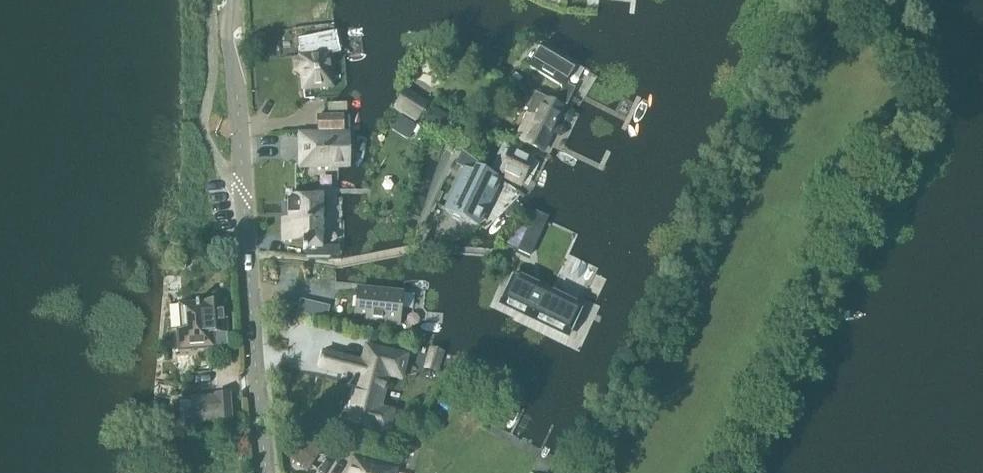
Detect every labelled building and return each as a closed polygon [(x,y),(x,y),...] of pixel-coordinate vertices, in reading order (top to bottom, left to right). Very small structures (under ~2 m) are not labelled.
[(300,60),(296,64),(297,71),(301,74),(303,87),(332,84),(329,55),(340,53),(336,32),(298,40),(300,57),(300,60)] [(564,105),(573,89),(567,86),(565,80),(575,64),(542,44),(530,64),(539,69),(539,73),(560,85),(561,89),(555,99),(564,105)] [(416,118),(424,104),(404,91),(395,105),(416,118)] [(519,132),(518,135),(519,138),(521,140),(523,142),(536,147),(543,150),(564,107),(543,97),(537,94),(528,113),(519,132)] [(435,108),(425,124),(440,133),(450,118),(435,108)] [(318,131),(343,130),(342,116),(318,117),(318,131)] [(414,125),(400,116),(391,130),(406,140),(407,138),(409,140),(417,127),(414,125)] [(348,158),(347,133),(300,135),(300,158),(313,158),(314,166),(332,165),(332,159),(348,158)] [(521,185),(531,159),(511,150),(512,148),(501,144),(491,169),(502,173),(500,176),(521,185)] [(457,187),(446,211),(470,222),(479,226),(479,225),(489,203),(496,190),(500,181),(477,169),(480,164),(462,152),(456,165),(465,169),(457,187)] [(302,250),(306,250),(306,258),(331,258),(330,247),(320,247),(320,199),(289,199),(289,220),(284,220),(284,234),(289,234),(289,242),(302,242),(302,250)] [(517,251),(530,257),(548,218),(535,211),(517,251)] [(335,284),(337,269),(312,265),(310,280),(335,284)] [(518,279),(510,276),(499,299),(569,332),(580,306),(573,304),(572,300),(563,297),(560,298),(528,284),(527,281),(522,278),(518,279)] [(400,323),(402,292),(357,288),(355,319),(400,323)] [(282,308),(289,310),(291,302),(283,300),(282,308)] [(180,344),(207,342),(207,333),(227,332),(225,301),(186,304),(188,328),(178,328),(180,344)] [(308,315),(317,317),(319,310),(309,308),(308,315)] [(402,378),(407,356),(368,346),(364,361),(325,352),(321,368),(355,376),(354,382),(359,384),(350,422),(389,431),(394,412),(382,409),(389,375),(402,378)] [(439,373),(445,352),(429,348),(423,369),(439,373)] [(232,420),(230,394),(216,395),(216,397),(192,398),(194,417),(200,417),(200,416),(218,415),(218,421),(232,420)] [(206,438),(231,436),(230,425),(205,427),(206,438)] [(299,437),(286,456),(310,472),(323,452),(299,437)] [(394,470),(363,462),(360,472),(393,472),(394,470)]
